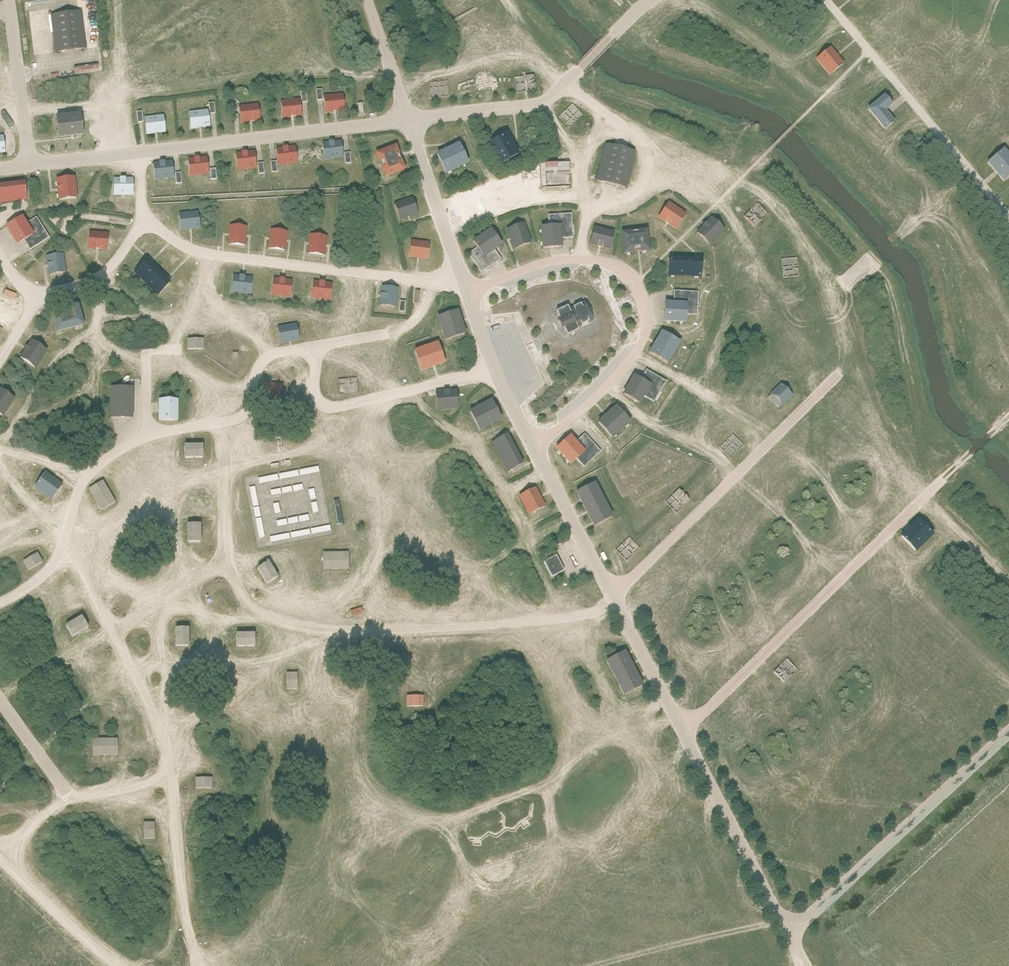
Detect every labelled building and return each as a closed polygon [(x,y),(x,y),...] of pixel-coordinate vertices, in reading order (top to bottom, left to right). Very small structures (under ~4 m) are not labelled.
[(86,48),(81,11),(50,15),(55,52),(86,48)] [(844,63),(830,47),(815,59),(829,76),(844,63)] [(535,75),(516,76),(517,91),(536,90),(535,75)] [(344,111),(343,93),(323,95),(325,113),(344,111)] [(892,105),(884,95),(866,109),(884,130),(894,122),(885,111),(892,105)] [(302,116),(300,99),(280,101),(282,118),(302,116)] [(260,121),(258,103),(239,105),(241,123),(260,121)] [(567,120),(568,118),(572,121),(575,118),(577,120),(583,114),(572,105),(562,116),(567,120)] [(209,127),(207,109),(188,111),(190,129),(209,127)] [(84,135),(80,112),(56,115),(59,138),(84,135)] [(165,133),(163,115),(144,117),(146,135),(165,133)] [(519,154),(507,132),(487,144),(499,165),(519,154)] [(343,158),(341,140),(322,143),(324,160),(343,158)] [(468,164),(458,143),(436,153),(445,174),(468,164)] [(635,151),(605,144),(596,181),(625,188),(635,151)] [(406,170),(396,145),(375,153),(385,178),(406,170)] [(297,163),(295,146),(276,148),(278,166),(297,163)] [(1003,148),(986,163),(1002,182),(1008,176),(1008,155),(1003,148)] [(256,168),(254,150),(235,153),(237,170),(256,168)] [(209,174),(206,156),(187,159),(189,176),(209,174)] [(174,178),(172,160),(152,162),(154,180),(174,178)] [(570,162),(539,163),(540,187),(571,186),(570,162)] [(77,198),(75,176),(55,179),(58,200),(77,198)] [(133,178),(113,178),(113,196),(133,196),(133,178)] [(25,182),(0,185),(0,203),(27,199),(25,182)] [(418,213),(412,197),(394,203),(400,220),(418,213)] [(686,213),(668,201),(657,218),(675,230),(686,213)] [(754,226),(768,214),(758,203),(744,216),(754,226)] [(199,228),(197,211),(178,213),(180,230),(199,228)] [(573,237),(571,214),(548,215),(549,226),(540,227),(541,239),(538,239),(539,249),(562,247),(562,238),(573,237)] [(27,223),(22,216),(5,226),(16,245),(24,241),(29,250),(49,238),(36,217),(27,223)] [(725,230),(711,216),(695,232),(710,246),(725,230)] [(531,243),(524,223),(506,229),(513,249),(531,243)] [(247,226),(229,225),(228,244),(246,246),(247,226)] [(615,232),(594,227),(589,245),(610,251),(615,232)] [(502,245),(490,228),(472,241),(477,248),(468,254),(481,273),(501,259),(495,250),(502,245)] [(650,251),(647,228),(620,231),(623,254),(650,251)] [(288,231),(270,229),(268,248),(285,251),(288,231)] [(108,233),(89,231),(87,249),(107,250),(108,233)] [(327,236),(310,234),(307,253),(325,256),(327,236)] [(430,242),(410,240),(408,257),(427,260),(430,242)] [(66,272),(63,253),(46,256),(49,275),(66,272)] [(702,258),(668,257),(667,276),(701,277),(702,258)] [(798,275),(797,258),(783,259),(784,275),(798,275)] [(170,283),(146,259),(133,272),(157,296),(170,283)] [(252,277),(233,275),(231,292),(250,294),(252,277)] [(292,280),(273,277),(270,295),(290,297),(292,280)] [(332,283),(313,280),(311,298),(330,300),(332,283)] [(399,288),(381,286),(379,306),(396,308),(399,288)] [(14,300),(17,296),(5,289),(2,294),(14,300)] [(698,292),(674,291),(673,301),(665,301),(664,322),(685,323),(686,315),(697,315),(698,292)] [(73,305),(71,298),(62,300),(66,315),(60,316),(61,318),(54,320),(57,332),(84,325),(79,304),(73,305)] [(593,320),(584,301),(568,308),(567,306),(555,311),(559,319),(557,320),(561,329),(563,328),(567,336),(578,331),(577,328),(593,320)] [(466,334),(458,310),(436,317),(444,341),(466,334)] [(299,341),(296,323),(277,326),(280,344),(299,341)] [(681,342),(661,331),(648,352),(668,364),(681,342)] [(47,350),(31,339),(19,357),(35,368),(47,350)] [(187,349),(203,349),(203,339),(187,339),(187,349)] [(445,364),(437,342),(414,350),(421,372),(445,364)] [(666,381),(646,370),(640,379),(633,375),(622,394),(640,404),(644,397),(654,402),(666,381)] [(793,396),(781,384),(768,397),(780,409),(793,396)] [(132,419),(132,387),(110,388),(110,419),(132,419)] [(0,388),(0,414),(2,416),(14,398),(0,388)] [(458,409),(456,389),(435,392),(437,411),(458,409)] [(178,399),(158,399),(158,420),(178,421),(178,399)] [(502,420),(491,399),(469,411),(479,431),(502,420)] [(631,423),(616,405),(597,422),(612,439),(631,423)] [(523,464),(508,434),(491,442),(507,472),(523,464)] [(600,452),(584,434),(576,441),(570,435),(555,449),(570,465),(576,459),(583,467),(600,452)] [(184,458),(202,457),(202,445),(184,445),(184,458)] [(299,470),(300,475),(319,472),(318,466),(299,470)] [(298,470),(258,478),(259,483),(299,476),(298,470)] [(63,484),(45,471),(34,487),(51,500),(63,484)] [(115,502),(111,495),(102,480),(88,489),(101,510),(115,502)] [(613,516),(595,481),(575,492),(593,527),(613,516)] [(546,505),(535,486),(518,496),(528,515),(546,505)] [(678,511),(689,500),(678,489),(667,500),(678,511)] [(933,535),(918,519),(899,536),(915,552),(933,535)] [(187,542),(200,542),(200,524),(187,524),(187,542)] [(323,569),(331,569),(348,568),(348,552),(323,552),(323,569)] [(28,570),(42,562),(37,553),(23,561),(28,570)] [(564,571),(556,555),(543,562),(551,577),(564,571)] [(266,584),(277,577),(268,562),(257,568),(266,584)] [(72,636),(88,627),(81,616),(66,625),(72,636)] [(175,646),(188,646),(188,628),(175,628),(175,646)] [(236,646),(254,646),(254,633),(236,633),(236,646)] [(643,685),(625,651),(605,661),(623,695),(643,685)] [(787,659),(774,674),(785,683),(798,669),(787,659)] [(287,689),(297,689),(296,673),(286,673),(287,689)] [(423,696),(406,696),(406,706),(423,706),(423,696)] [(92,755),(101,755),(117,755),(117,738),(92,739),(92,755)] [(195,788),(211,788),(211,778),(195,778),(195,788)] [(144,839),(154,838),(154,822),(143,822),(144,839)]
